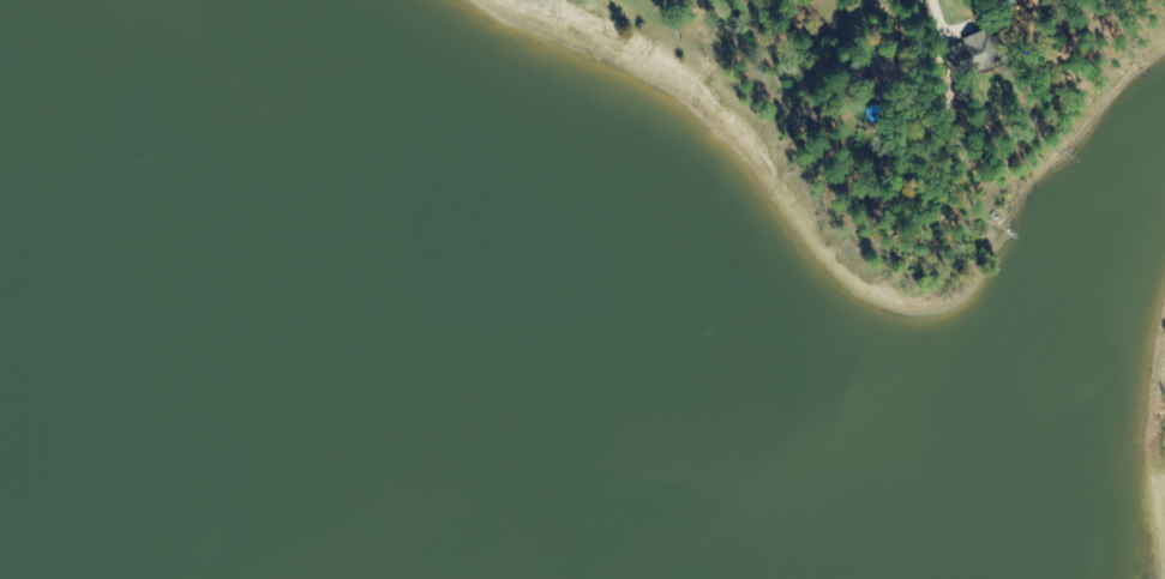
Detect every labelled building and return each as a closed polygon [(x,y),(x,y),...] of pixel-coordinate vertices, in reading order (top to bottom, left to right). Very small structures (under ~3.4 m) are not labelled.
[(1002,63),(991,32),(945,49),(956,80),(1002,63)]
